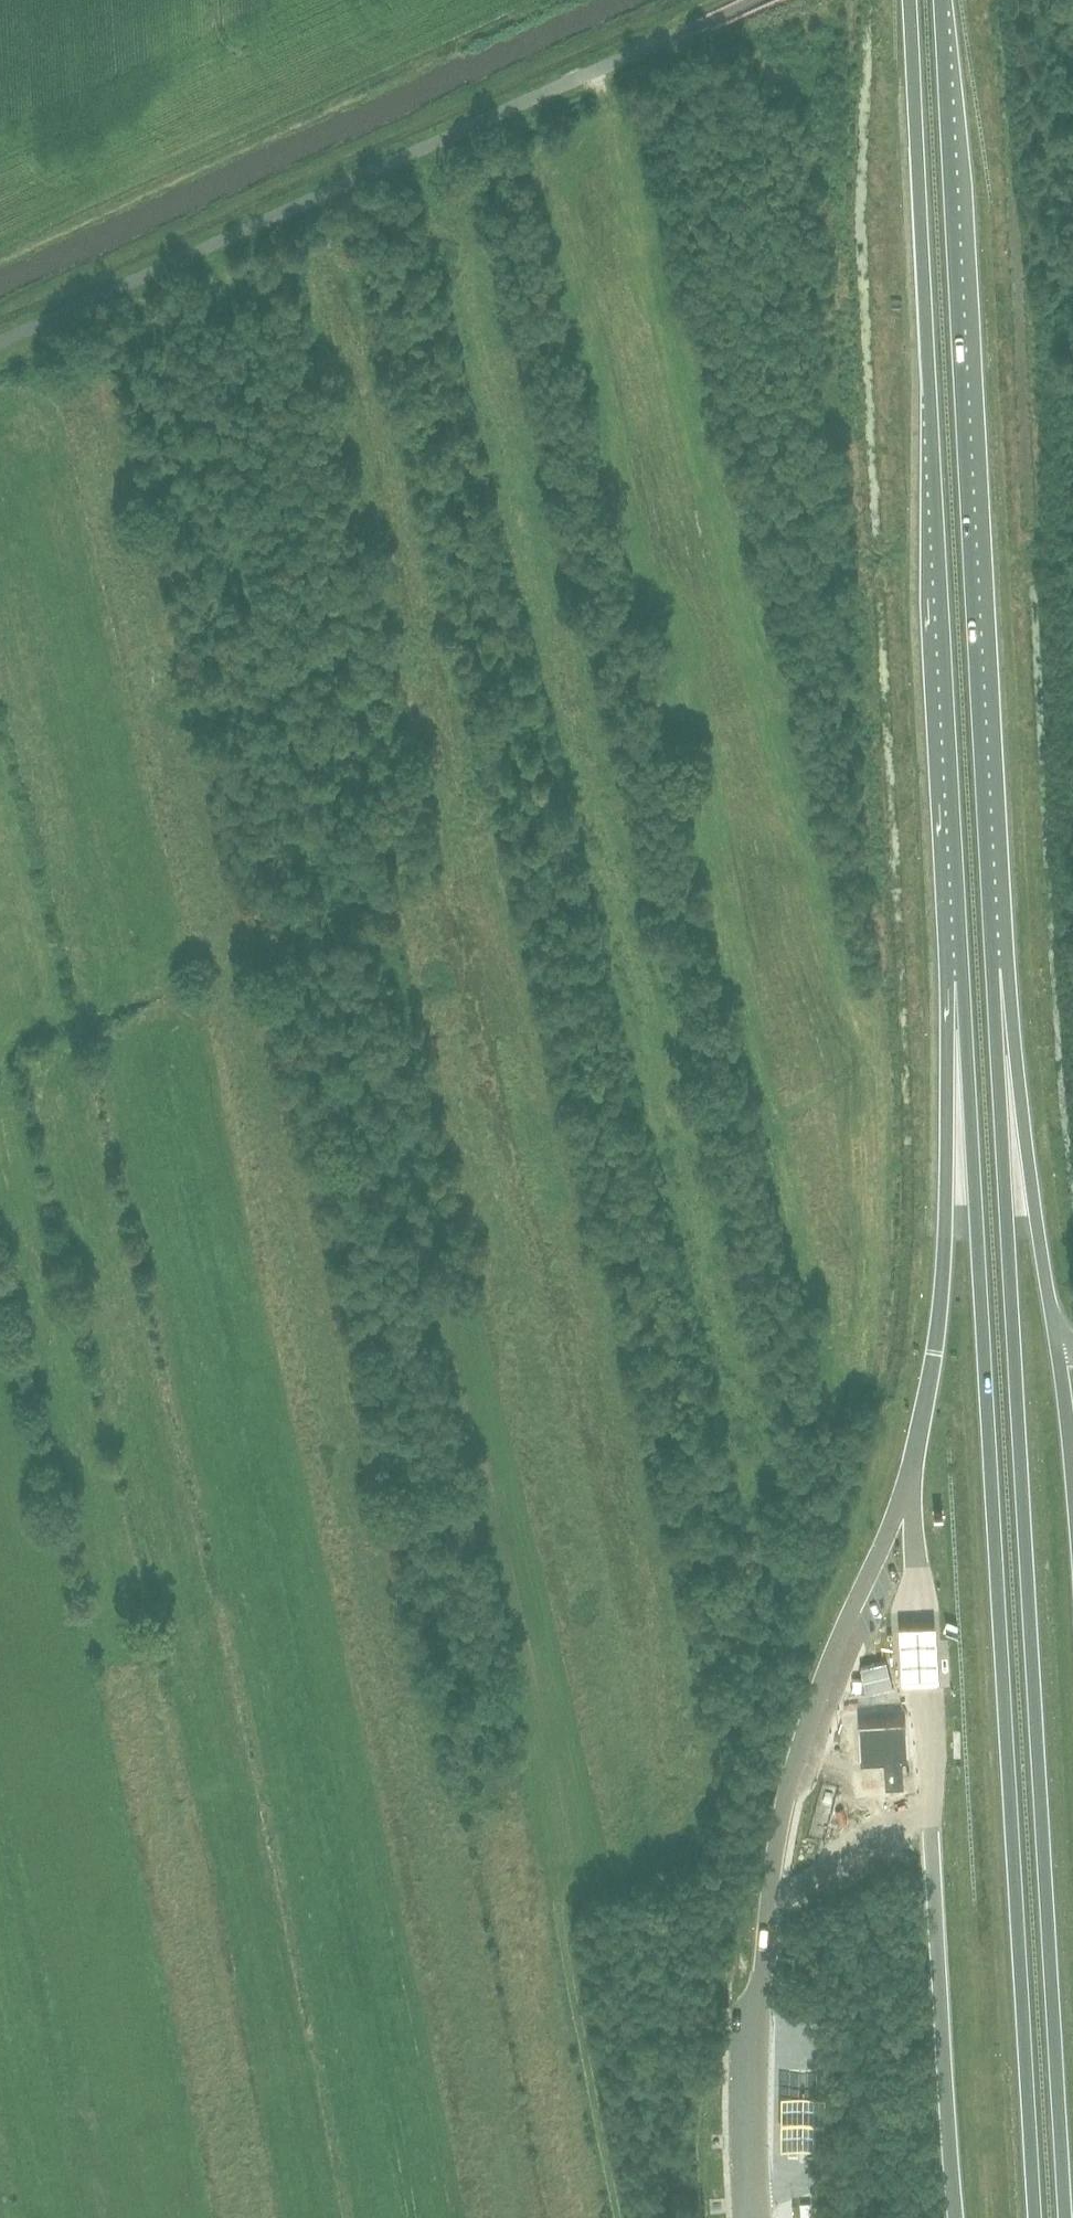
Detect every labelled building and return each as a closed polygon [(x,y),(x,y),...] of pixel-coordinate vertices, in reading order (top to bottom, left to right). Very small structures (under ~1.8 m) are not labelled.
[(936,1625),(900,1627),(903,1682),(939,1680),(936,1625)] [(905,1718),(859,1721),(861,1764),(884,1762),(886,1790),(904,1788),(902,1761),(908,1760),(905,1718)] [(825,2082),(783,2082),(782,2137),(825,2137),(825,2082)]
